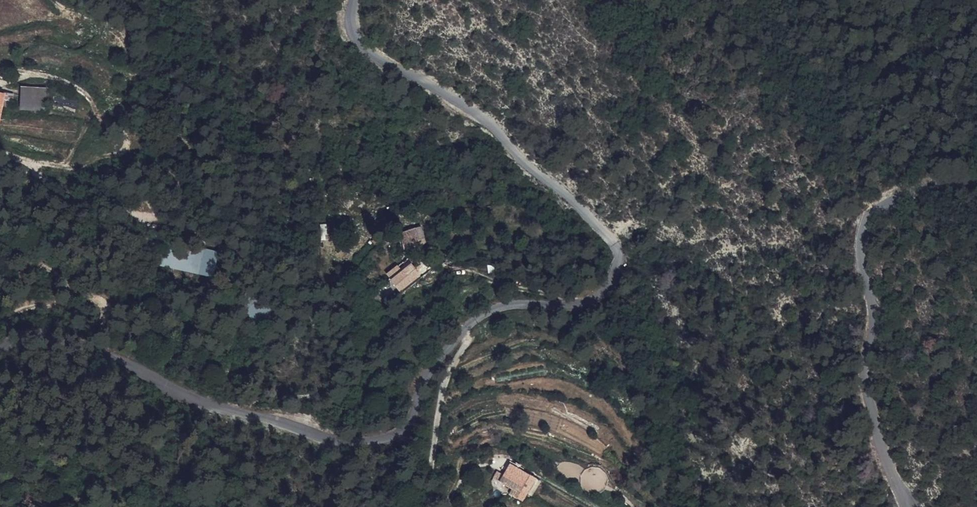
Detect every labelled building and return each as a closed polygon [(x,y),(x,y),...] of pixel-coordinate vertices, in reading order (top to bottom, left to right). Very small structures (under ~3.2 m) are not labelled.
[(46,93),(22,90),(19,109),(44,113),(46,93)] [(6,119),(8,109),(0,107),(0,118),(6,119)] [(420,227),(398,235),(403,249),(425,242),(420,227)] [(410,262),(387,274),(394,285),(391,286),(393,289),(417,277),(410,262)] [(537,480),(510,464),(500,481),(513,489),(509,494),(522,501),(537,480)] [(607,483),(600,468),(585,476),(593,490),(607,483)]
